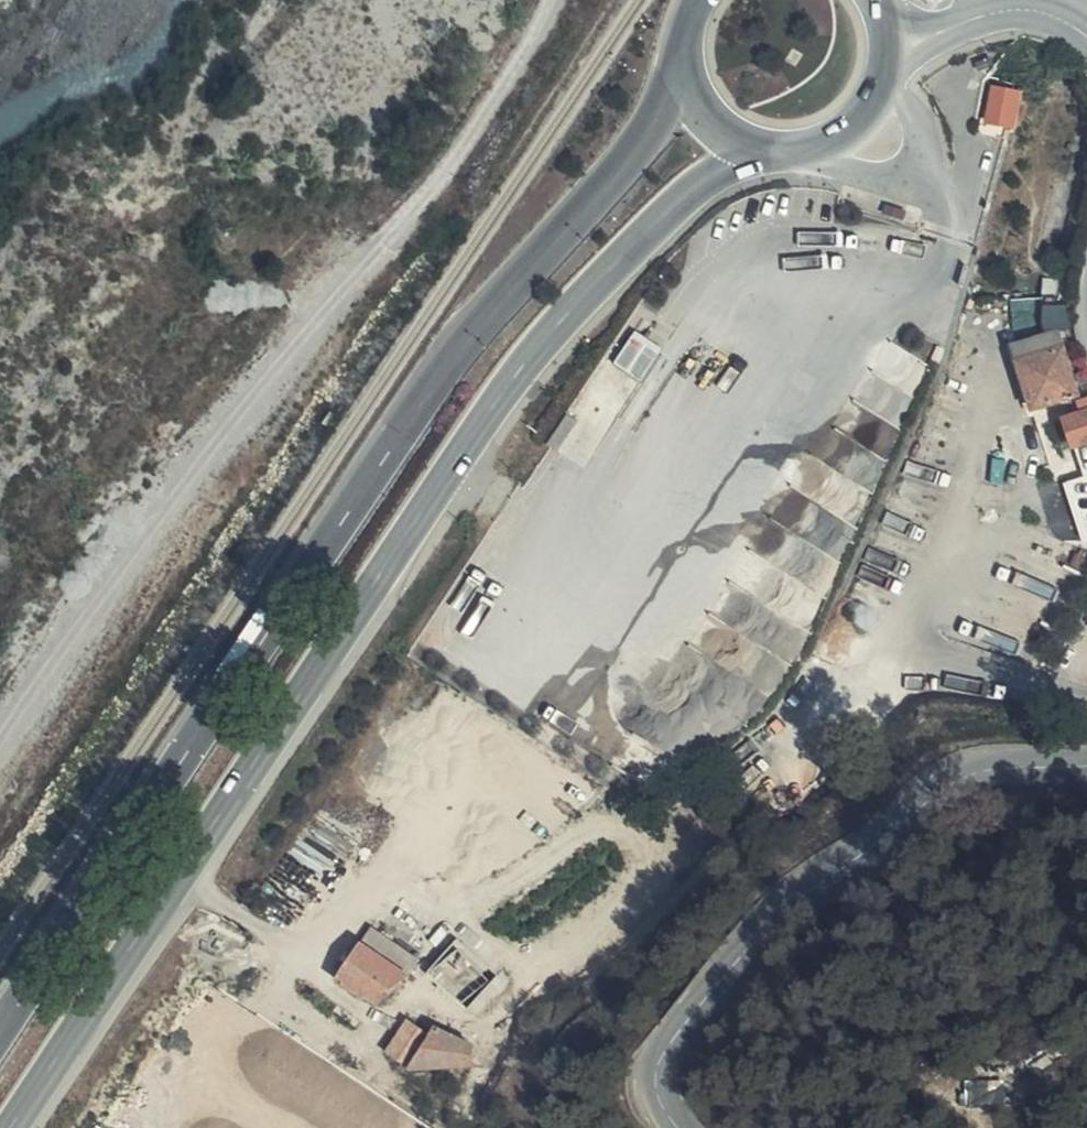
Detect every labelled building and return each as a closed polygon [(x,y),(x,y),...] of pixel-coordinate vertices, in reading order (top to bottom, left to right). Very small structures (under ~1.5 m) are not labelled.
[(993,128),(1014,131),(1019,95),(1000,92),(1001,86),(997,85),(996,91),(993,91),(989,122),(994,123),(993,128)] [(637,330),(618,360),(644,377),(664,348),(637,330)] [(1075,395),(1054,335),(1014,349),(1031,403),(1025,406),(1027,411),(1075,395)] [(1075,448),(1086,444),(1086,412),(1065,420),(1075,448)] [(1079,461),(1086,485),(1086,444),(1075,448),(1079,461)] [(637,685),(664,645),(644,632),(617,670),(637,685)] [(692,664),(664,645),(637,685),(666,704),(673,694),(692,664)] [(706,673),(692,664),(673,694),(687,703),(706,673)] [(409,982),(419,963),(372,928),(361,942),(360,941),(335,978),(364,998),(366,996),(377,1004),(383,997),(409,982)] [(459,946),(436,967),(430,973),(462,1006),(470,998),(490,979),(459,946)] [(406,1021),(378,1070),(399,1071),(399,1064),(408,1071),(425,1070),(472,1069),(473,1044),(434,1029),(430,1037),(406,1021)]
